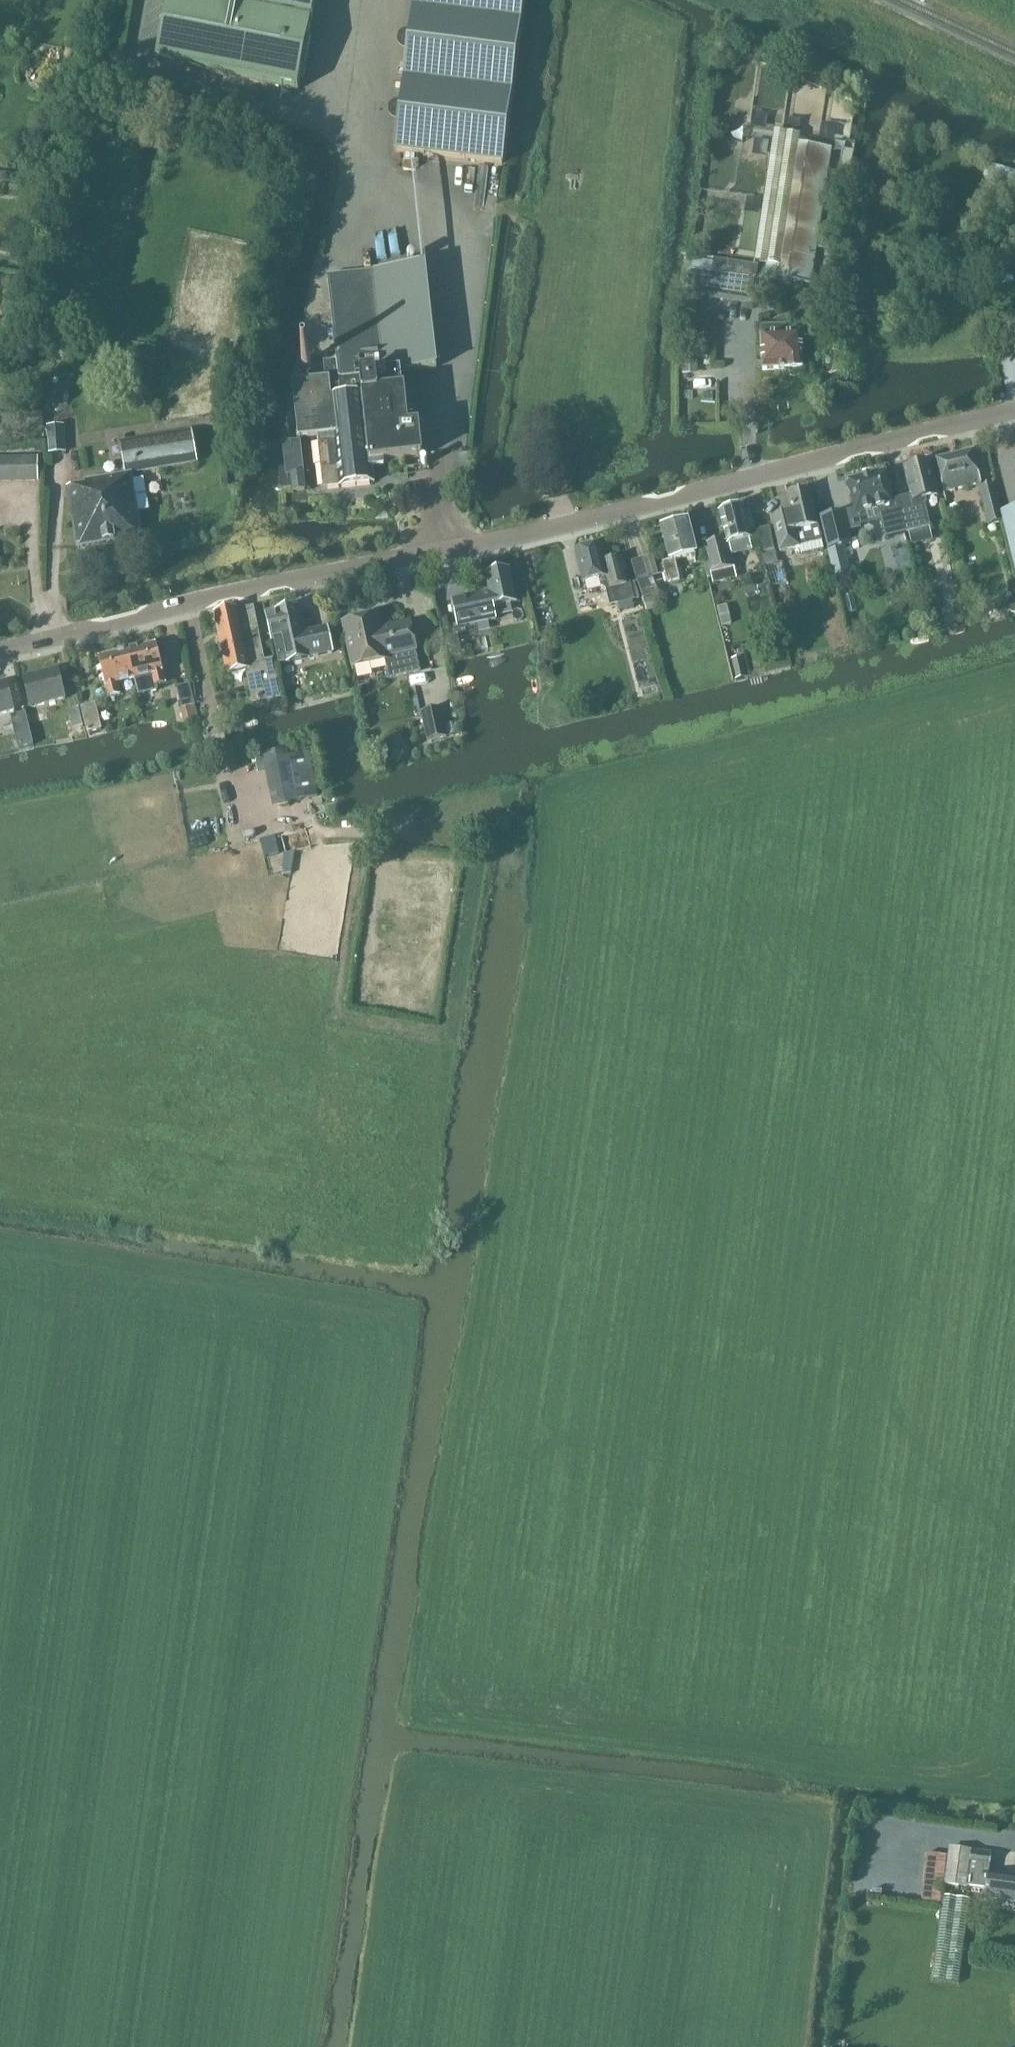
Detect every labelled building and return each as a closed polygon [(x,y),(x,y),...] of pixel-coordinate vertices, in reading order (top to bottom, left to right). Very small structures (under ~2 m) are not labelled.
[(160,62),(301,89),(318,0),(172,0),(160,62)] [(523,0),(414,0),(395,150),(502,164),(523,0)] [(775,130),(755,262),(767,263),(780,265),(798,144),(799,144),(801,134),(775,130)] [(818,147),(799,144),(798,144),(780,265),(767,263),(765,276),(810,282),(811,271),(814,271),(817,250),(819,236),(833,149),(818,146),(818,147)] [(819,236),(817,250),(832,252),(834,238),(819,236)] [(709,272),(754,279),(757,265),(712,258),(709,272)] [(425,265),(328,276),(337,359),(324,361),(325,379),(292,383),(299,438),(319,436),(325,486),(375,480),(373,463),(423,457),(419,425),(409,426),(405,390),(403,390),(400,370),(436,365),(425,265)] [(689,269),(685,292),(699,293),(698,298),(755,307),(760,280),(754,279),(709,272),(689,269)] [(787,327),(761,328),(763,371),(785,370),(785,372),(788,372),(791,377),(799,376),(802,372),(803,372),(802,336),(788,337),(787,327)] [(697,363),(683,363),(684,374),(697,373),(697,363)] [(65,427),(47,428),(48,454),(66,453),(65,427)] [(86,485),(67,488),(77,549),(142,538),(131,474),(197,463),(191,430),(126,441),(125,435),(119,436),(126,474),(85,481),(86,485)] [(982,482),(974,450),(937,458),(945,491),(982,482)] [(8,483),(39,483),(40,457),(0,457),(0,483),(8,483)] [(999,462),(1011,513),(1002,516),(1003,522),(1014,570),(1014,458),(999,462)] [(936,460),(931,462),(939,492),(944,491),(936,460)] [(911,496),(899,499),(908,535),(909,534),(931,529),(924,500),(940,496),(939,492),(931,462),(904,468),(911,496)] [(305,489),(304,472),(292,473),(293,490),(305,489)] [(886,472),(848,482),(852,499),(856,515),(877,510),(880,522),(884,541),(908,535),(899,499),(892,501),(886,472)] [(995,487),(980,490),(988,526),(1003,522),(1002,516),(995,487)] [(793,514),(773,519),(781,551),(801,546),(800,544),(822,539),(810,490),(788,496),(793,514)] [(759,504),(749,504),(749,524),(758,524),(759,504)] [(726,539),(704,545),(712,581),(735,575),(732,566),(730,556),(727,546),(748,540),(750,540),(742,507),(720,513),(726,539)] [(843,513),(820,519),(828,552),(845,548),(851,546),(843,513)] [(687,523),(663,529),(672,561),(663,563),(669,583),(680,579),(675,560),(691,556),(692,561),(697,559),(687,523)] [(759,531),(764,553),(764,554),(776,551),(771,528),(759,531)] [(599,546),(577,551),(584,582),(600,578),(602,588),(606,591),(610,606),(636,600),(640,599),(636,582),(631,583),(626,584),(619,558),(604,562),(599,546)] [(763,553),(766,565),(778,562),(776,551),(764,554),(764,553),(763,553)] [(910,573),(905,554),(893,557),(898,576),(910,573)] [(643,559),(632,562),(637,582),(649,578),(643,559)] [(783,561),(778,562),(766,565),(772,587),(789,583),(783,561)] [(495,606),(517,602),(510,568),(501,570),(497,567),(491,568),(489,572),(486,573),(489,591),(452,599),(458,626),(497,619),(495,606)] [(649,578),(637,582),(646,613),(647,613),(658,609),(661,608),(653,577),(649,578)] [(727,604),(717,606),(722,625),(731,623),(727,604)] [(299,606),(267,612),(272,639),(275,639),(279,662),(334,652),(329,627),(304,632),(299,606)] [(240,610),(240,609),(216,614),(228,670),(250,666),(257,701),(282,696),(274,658),(264,660),(253,608),(240,610)] [(379,615),(345,623),(355,666),(387,659),(391,678),(422,671),(411,623),(393,627),(392,623),(381,625),(379,615)] [(458,636),(448,639),(452,657),(461,655),(458,636)] [(156,645),(128,652),(136,682),(139,696),(157,691),(156,687),(166,685),(156,645)] [(128,652),(100,659),(110,699),(121,696),(118,686),(136,682),(128,652)] [(747,677),(743,657),(731,659),(735,679),(747,677)] [(66,699),(59,669),(24,677),(31,707),(66,699)] [(8,680),(0,682),(0,715),(15,712),(8,680)] [(195,706),(189,684),(178,687),(183,709),(195,706)] [(96,705),(83,708),(88,733),(102,730),(96,705)] [(79,708),(68,711),(73,730),(84,727),(79,708)] [(448,735),(442,708),(424,712),(430,739),(448,735)] [(26,713),(11,717),(19,750),(34,745),(26,713)] [(283,758),(281,750),(256,756),(260,773),(266,772),(273,808),(299,803),(299,801),(320,797),(310,752),(283,758)] [(945,1885),(987,1890),(986,1899),(1014,1903),(1014,1878),(989,1875),(992,1854),(950,1848),(945,1885)] [(928,1854),(921,1902),(940,1904),(947,1857),(928,1854)] [(944,1897),(933,1981),(959,1984),(970,1900),(944,1897)]
